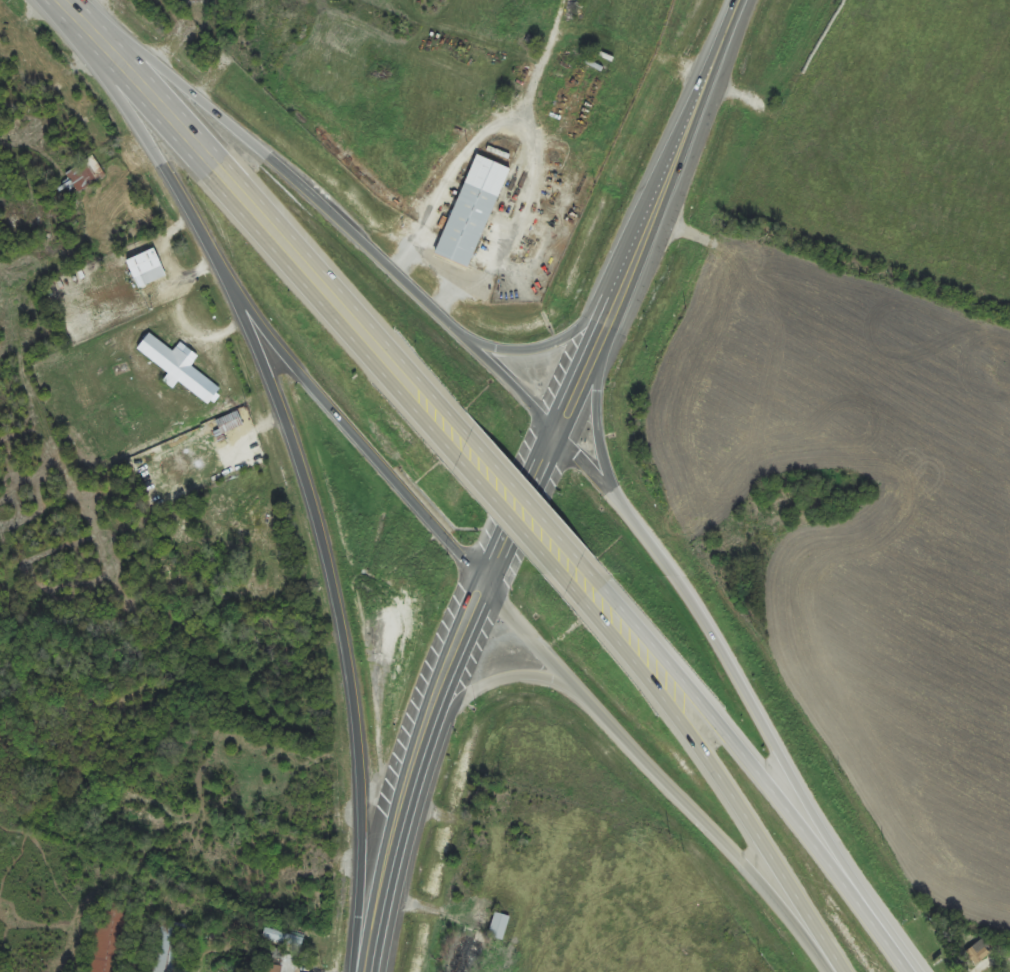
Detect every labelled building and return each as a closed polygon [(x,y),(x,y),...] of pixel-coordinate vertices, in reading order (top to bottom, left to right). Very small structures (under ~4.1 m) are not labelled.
[(107,177),(94,156),(53,181),(66,202),(107,177)] [(486,165),(443,266),(479,281),(522,181),(486,165)] [(128,260),(138,288),(167,277),(156,249),(128,260)] [(191,367),(199,356),(181,343),(174,352),(150,333),(137,350),(210,404),(221,389),(191,367)] [(243,425),(236,411),(216,422),(223,435),(243,425)] [(131,906),(102,901),(90,971),(120,971),(131,906)] [(511,916),(495,912),(489,936),(504,940),(511,916)] [(263,936),(298,946),(301,938),(266,928),(263,936)] [(964,954),(974,967),(993,951),(984,938),(964,954)]
